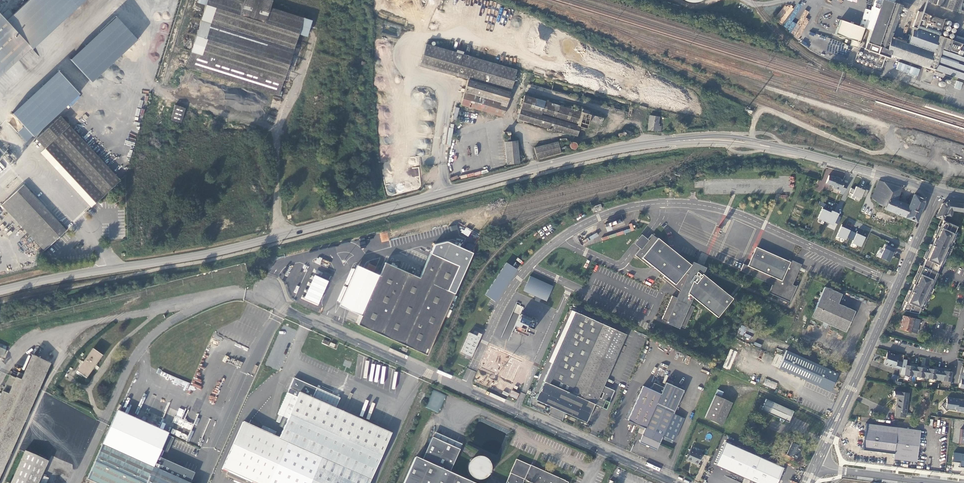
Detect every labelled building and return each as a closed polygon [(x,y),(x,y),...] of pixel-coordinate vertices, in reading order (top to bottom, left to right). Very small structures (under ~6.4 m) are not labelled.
[(29,44),(33,49),(79,7),(73,0),(31,0),(8,21),(29,44)] [(272,0),(198,0),(198,2),(206,4),(187,67),(279,96),(299,33),(307,36),(312,20),(270,8),(272,0)] [(886,0),(876,0),(874,7),(873,7),(871,11),(866,9),(860,26),(841,20),(836,34),(852,40),(850,45),(858,48),(864,29),(871,31),(864,49),(885,56),(889,58),(890,55),(930,69),(930,68),(936,70),(935,75),(951,80),(951,79),(952,76),(963,80),(963,45),(939,36),(944,20),(918,11),(911,33),(912,33),(909,41),(907,40),(897,37),(892,35),(903,6),(895,3),(886,0)] [(927,1),(963,15),(963,0),(927,0),(927,1)] [(789,8),(786,5),(775,18),(782,23),(794,9),(791,6),(789,8)] [(800,38),(806,24),(803,23),(808,13),(803,10),(792,34),(800,38)] [(29,44),(0,13),(0,71),(29,44)] [(116,16),(71,60),(93,83),(138,39),(133,34),(138,29),(135,26),(138,23),(136,21),(132,25),(131,23),(127,27),(116,16)] [(948,20),(944,20),(939,36),(963,45),(963,38),(957,36),(960,26),(960,24),(948,20)] [(792,32),(796,23),(792,21),(788,29),(792,32)] [(449,53),(450,49),(427,43),(426,46),(449,53)] [(503,117),(518,69),(450,49),(449,53),(426,46),(424,50),(420,65),(468,79),(461,105),(503,117)] [(868,59),(872,60),(873,55),(859,53),(858,63),(867,64),(868,59)] [(898,62),(895,69),(917,77),(920,69),(898,62)] [(81,94),(74,87),(59,71),(13,113),(34,136),(81,94)] [(960,90),(963,83),(957,80),(954,88),(960,90)] [(573,107),(572,109),(525,95),(524,99),(521,98),(519,104),(522,105),(522,107),(519,106),(517,109),(521,110),(517,121),(523,123),(524,120),(577,135),(579,129),(584,131),(586,126),(600,130),(604,118),(589,114),(590,112),(573,107)] [(181,123),(186,108),(176,105),(171,120),(181,123)] [(120,179),(61,115),(36,138),(44,148),(41,151),(92,206),(120,179)] [(660,117),(650,115),(648,129),(657,130),(662,130),(663,126),(658,126),(660,117)] [(449,128),(443,128),(442,144),(451,145),(453,125),(449,125),(449,128)] [(395,145),(393,132),(381,134),(383,147),(395,145)] [(505,141),(508,164),(519,162),(517,140),(505,141)] [(558,141),(535,147),(538,158),(561,151),(558,141)] [(574,142),(570,146),(574,150),(578,146),(574,142)] [(412,168),(384,170),(385,177),(388,177),(389,179),(412,176),(412,168)] [(843,194),(848,183),(844,181),(845,180),(833,175),(833,176),(829,175),(826,182),(833,185),(833,187),(840,190),(839,192),(843,194)] [(902,188),(879,180),(872,197),(880,205),(884,206),(884,209),(916,222),(923,203),(921,198),(914,194),(910,206),(897,201),(902,188)] [(66,230),(24,184),(2,204),(45,250),(66,230)] [(854,199),(859,201),(861,195),(865,197),(868,190),(862,187),(861,188),(856,186),(854,189),(851,187),(849,192),(852,194),(855,196),(854,199)] [(302,211),(312,208),(308,196),(299,199),(302,211)] [(826,222),(831,211),(825,208),(826,205),(819,201),(818,205),(822,207),(817,218),(826,222)] [(948,202),(943,203),(936,216),(943,219),(945,215),(951,216),(953,210),(950,209),(952,202),(948,202)] [(952,202),(950,209),(953,210),(963,212),(963,204),(952,202)] [(838,214),(831,211),(826,222),(833,225),(834,223),(837,224),(840,217),(837,216),(838,214)] [(930,244),(924,258),(925,259),(943,267),(948,256),(949,256),(956,242),(954,242),(959,232),(956,231),(958,227),(941,219),(933,237),(935,237),(932,244),(930,244)] [(630,228),(622,231),(623,234),(635,230),(632,223),(629,224),(630,228)] [(852,231),(849,230),(850,228),(841,224),(836,236),(845,239),(846,237),(849,238),(852,231)] [(856,233),(852,231),(849,238),(853,240),(852,242),(860,246),(865,235),(857,231),(856,233)] [(690,264),(652,234),(648,240),(641,249),(636,255),(651,267),(652,266),(665,276),(664,278),(681,291),(678,298),(673,296),(663,319),(667,321),(673,324),(673,323),(681,326),(685,328),(695,307),(690,305),(693,297),(718,317),(733,298),(732,298),(706,277),(708,272),(705,271),(692,265),(690,264)] [(641,249),(648,240),(642,235),(635,243),(641,249)] [(427,355),(455,293),(471,253),(446,242),(434,245),(431,252),(419,277),(385,262),(358,324),(427,355)] [(894,252),(892,252),(894,248),(886,244),(880,257),(889,262),(891,256),(892,256),(894,252)] [(790,259),(789,262),(757,248),(749,266),(744,264),(741,271),(773,285),(770,292),(769,291),(769,292),(791,302),(798,285),(797,285),(797,286),(793,284),(801,267),(794,264),(795,261),(790,259)] [(943,267),(925,259),(922,265),(940,273),(943,267)] [(707,267),(693,261),(692,265),(705,271),(707,267)] [(517,269),(507,262),(485,295),(495,301),(517,269)] [(909,290),(901,309),(919,314),(921,309),(923,311),(927,302),(928,303),(935,288),(933,288),(940,273),(922,265),(922,266),(921,265),(913,283),(914,283),(911,290),(909,290)] [(547,301),(553,286),(530,276),(524,291),(537,297),(538,293),(543,295),(542,299),(547,301)] [(811,316),(846,331),(855,310),(838,303),(842,293),(825,286),(811,316)] [(537,399),(588,422),(596,404),(604,408),(605,404),(609,406),(616,390),(604,385),(628,334),(577,311),(572,320),(578,323),(559,364),(553,362),(537,399)] [(515,331),(528,336),(530,333),(531,334),(534,329),(532,328),(535,321),(520,315),(514,329),(516,329),(515,331)] [(919,320),(903,316),(899,328),(916,332),(919,320)] [(572,320),(553,362),(559,364),(578,323),(572,320)] [(461,352),(471,357),(482,334),(478,332),(477,335),(473,334),(470,332),(461,352)] [(86,379),(102,356),(92,349),(77,372),(86,379)] [(838,373),(786,349),(778,368),(830,390),(838,373)] [(887,351),(883,363),(894,367),(894,366),(900,368),(902,361),(896,359),(898,355),(887,351)] [(0,394),(0,476),(50,364),(31,356),(22,374),(17,372),(14,378),(8,375),(0,394)] [(913,365),(905,364),(904,374),(912,375),(912,374),(916,374),(916,375),(924,377),(924,375),(927,376),(927,377),(935,378),(935,377),(943,378),(943,380),(950,381),(952,371),(944,370),(945,368),(937,367),(936,368),(929,367),(929,365),(925,365),(925,367),(917,366),(917,364),(913,363),(913,365)] [(222,468),(254,482),(369,482),(391,434),(312,398),(317,388),(294,378),(278,414),(279,414),(276,421),(279,423),(282,416),(288,418),(279,438),(243,421),(222,468)] [(763,385),(775,390),(777,383),(766,378),(763,385)] [(651,388),(644,385),(628,419),(646,427),(640,441),(657,449),(662,437),(669,440),(670,438),(675,440),(685,417),(674,412),(684,389),(666,381),(664,386),(654,382),(651,388)] [(814,391),(817,386),(807,382),(805,386),(814,391)] [(722,425),(732,402),(721,397),(723,391),(717,389),(705,417),(722,425)] [(517,399),(519,393),(512,390),(510,396),(517,399)] [(897,397),(895,415),(906,417),(909,392),(895,390),(894,396),(897,397)] [(946,401),(941,405),(946,410),(949,408),(956,409),(956,410),(963,411),(963,401),(958,400),(958,398),(953,398),(953,399),(946,398),(946,401)] [(794,411),(766,399),(761,409),(789,421),(794,411)] [(178,408),(173,424),(191,430),(193,424),(182,420),(185,410),(178,408)] [(118,411),(86,480),(92,482),(189,482),(180,479),(183,471),(173,466),(174,465),(161,458),(164,452),(165,452),(168,445),(178,449),(181,442),(168,436),(169,434),(118,411)] [(920,431),(867,423),(863,449),(894,453),(894,459),(916,462),(920,431)] [(170,434),(186,440),(188,435),(172,428),(170,434)] [(449,473),(459,450),(432,437),(422,461),(415,458),(404,482),(473,482),(449,473)] [(726,442),(716,464),(758,482),(777,482),(784,467),(726,442)] [(797,458),(802,447),(792,442),(787,454),(797,458)] [(702,453),(691,449),(686,459),(698,464),(702,453)] [(48,462),(25,451),(11,482),(39,482),(48,462)] [(953,462),(960,463),(961,454),(954,453),(953,462)] [(487,459),(484,457),(480,457),(476,457),(472,459),(470,462),(468,466),(468,470),(470,474),(473,477),(476,479),(480,480),(484,479),(487,477),(490,474),(491,470),(491,466),(490,462),(487,459)] [(569,482),(517,459),(506,482),(523,482),(525,480),(532,482),(568,482),(569,482)]
